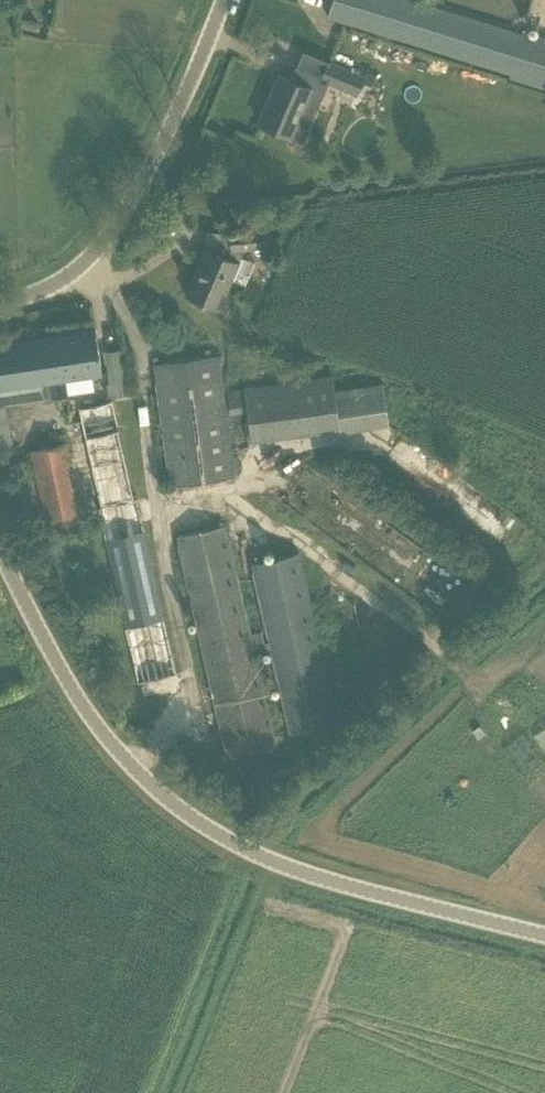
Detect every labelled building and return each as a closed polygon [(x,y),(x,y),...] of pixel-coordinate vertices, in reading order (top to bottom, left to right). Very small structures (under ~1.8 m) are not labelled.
[(544,87),(544,37),(525,31),(524,35),(411,0),(334,0),(328,17),(511,73),(510,77),(544,87)] [(378,40),(374,52),(390,56),(393,45),(378,40)] [(323,79),(359,94),(366,77),(330,62),(323,79)] [(259,122),(304,142),(324,94),(311,88),(316,76),(295,67),(290,79),(280,75),(259,122)] [(206,303),(219,309),(231,279),(246,284),(255,262),(240,257),(242,250),(267,247),(264,226),(228,232),(230,252),(228,257),(206,248),(186,295),(206,303)] [(43,398),(43,401),(68,397),(65,379),(102,373),(95,329),(0,344),(0,405),(43,398)] [(106,386),(108,399),(129,396),(123,352),(106,354),(110,386),(106,386)] [(239,456),(232,457),(217,356),(156,365),(173,485),(235,476),(234,468),(241,467),(239,456)] [(334,389),(332,376),(244,388),(247,412),(251,441),(340,429),(340,432),(386,425),(380,382),(334,389)] [(230,415),(247,412),(244,388),(226,391),(230,415)] [(12,446),(2,406),(0,407),(0,449),(12,446)] [(30,451),(46,519),(81,512),(65,443),(30,451)] [(181,535),(176,536),(225,757),(228,757),(276,747),(271,725),(256,654),(273,651),(291,734),(339,724),(301,553),(253,564),(271,642),(264,643),(262,632),(252,634),(229,525),(181,535)] [(54,539),(41,545),(47,558),(54,555),(58,548),(54,539)]
